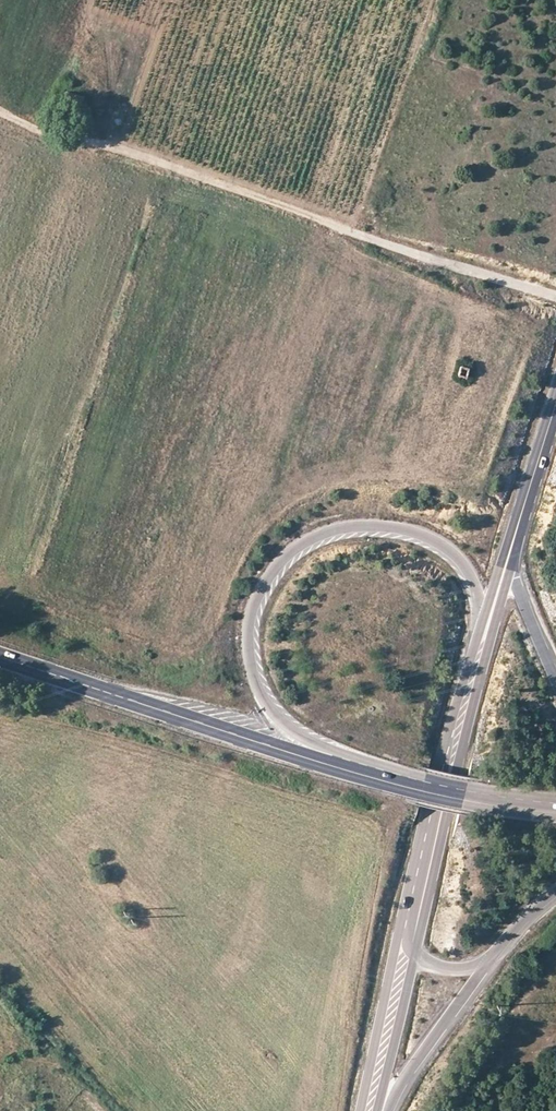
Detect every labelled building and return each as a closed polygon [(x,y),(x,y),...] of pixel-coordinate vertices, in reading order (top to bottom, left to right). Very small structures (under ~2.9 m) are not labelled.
[(68,93),(63,109),(77,113),(82,98),(68,93)]
